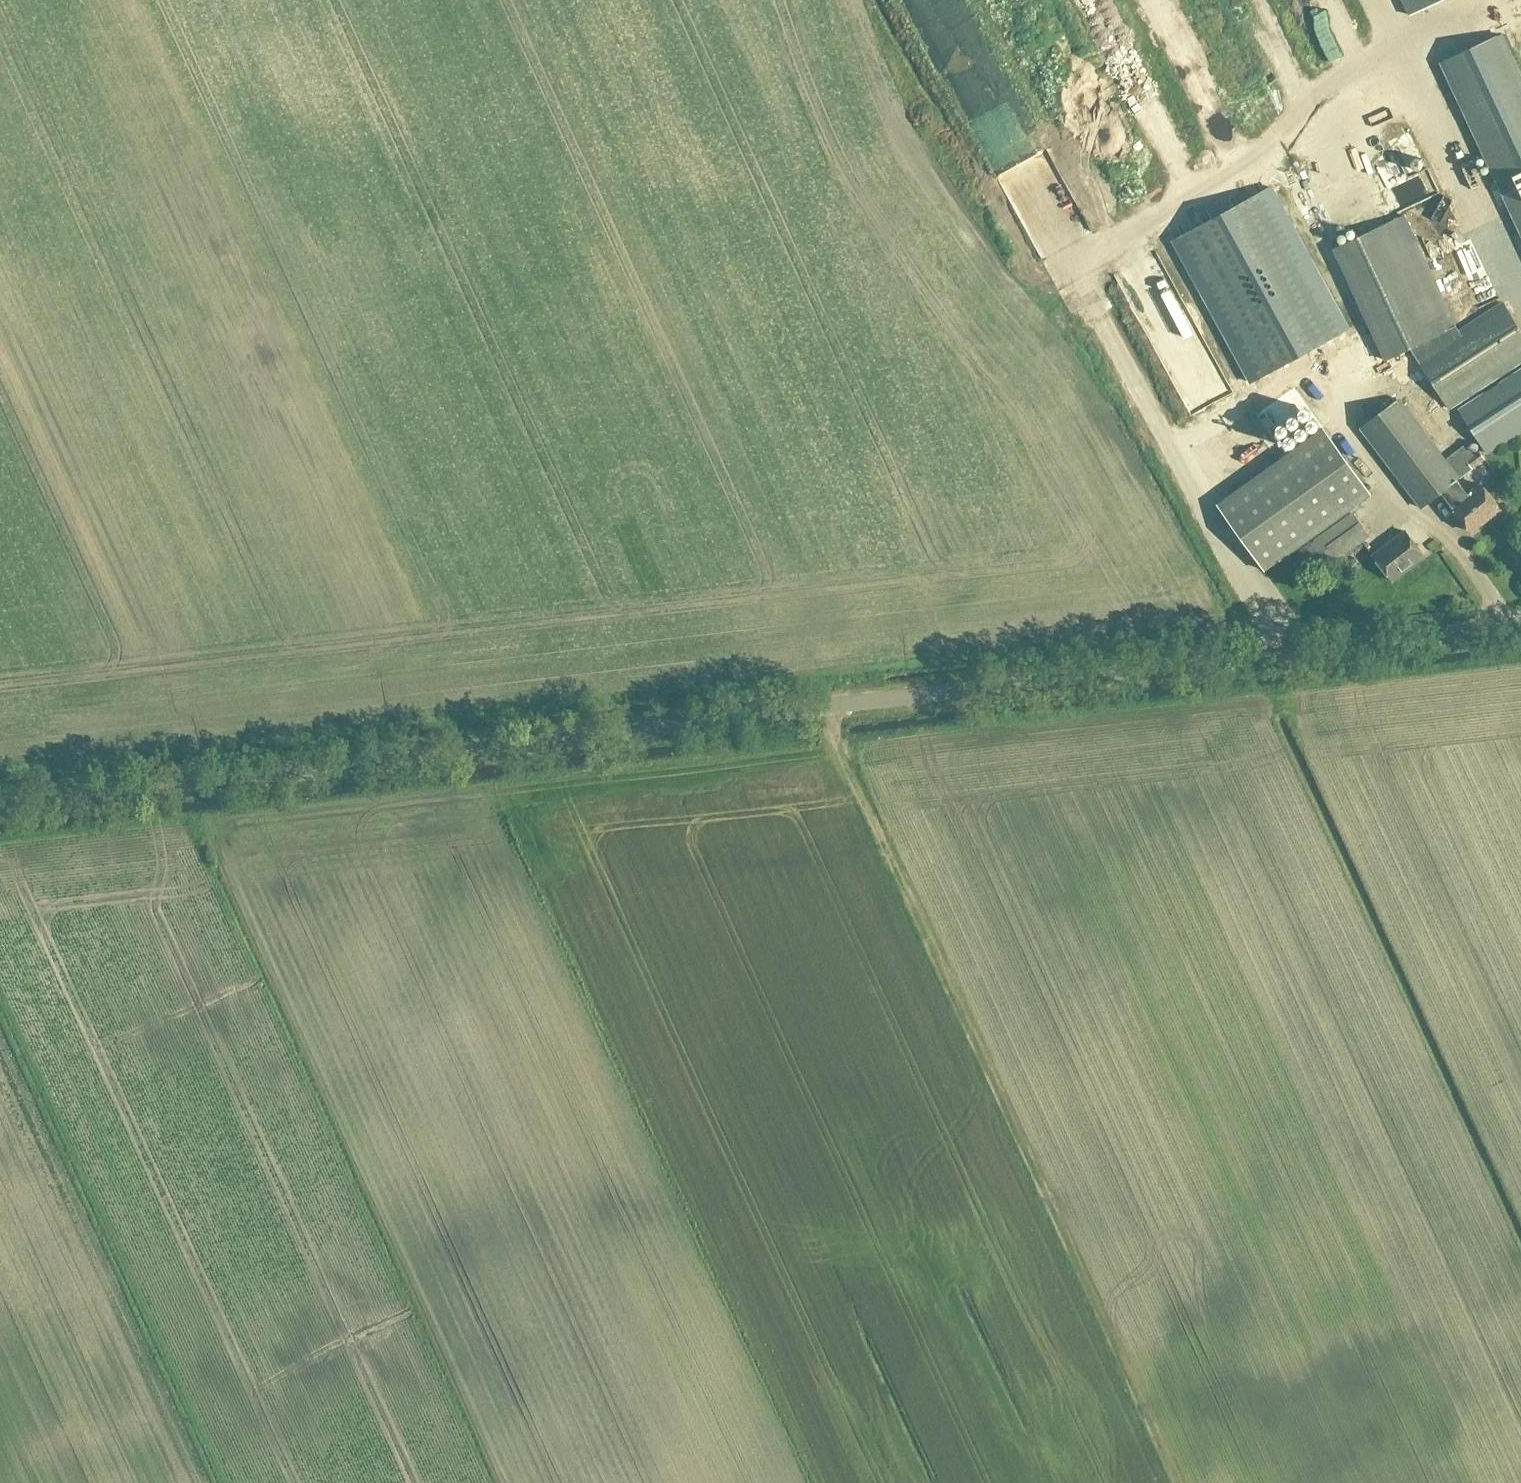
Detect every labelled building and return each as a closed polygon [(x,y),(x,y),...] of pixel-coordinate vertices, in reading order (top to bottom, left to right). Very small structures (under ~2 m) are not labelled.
[(1410,16),(1444,0),(1403,0),(1410,16)] [(1503,34),(1440,63),(1520,236),(1520,73),(1503,34)] [(1404,212),(1444,192),(1435,173),(1415,183),(1402,155),(1381,165),(1404,212)] [(1349,329),(1272,188),(1173,242),(1251,383),(1349,329)] [(1385,351),(1458,322),(1425,239),(1418,241),(1410,220),(1396,225),(1366,237),(1376,261),(1363,266),(1367,276),(1357,280),(1385,351)] [(1520,363),(1520,321),(1510,304),(1423,358),(1453,406),(1520,363)] [(1342,343),(1353,365),(1368,358),(1357,336),(1342,343)] [(1520,428),(1520,387),(1470,416),(1488,447),(1520,428)] [(1465,445),(1445,460),(1398,400),(1360,430),(1421,509),(1442,494),(1453,508),(1452,508),(1471,533),(1500,510),(1481,486),(1469,496),(1458,481),(1460,479),(1472,469),(1474,471),(1486,461),(1478,451),(1473,455),(1465,445)] [(1323,429),(1218,505),(1264,571),(1370,494),(1323,429)] [(1299,552),(1315,575),(1368,536),(1352,514),(1299,552)] [(1373,556),(1393,582),(1424,557),(1405,532),(1373,556)]
